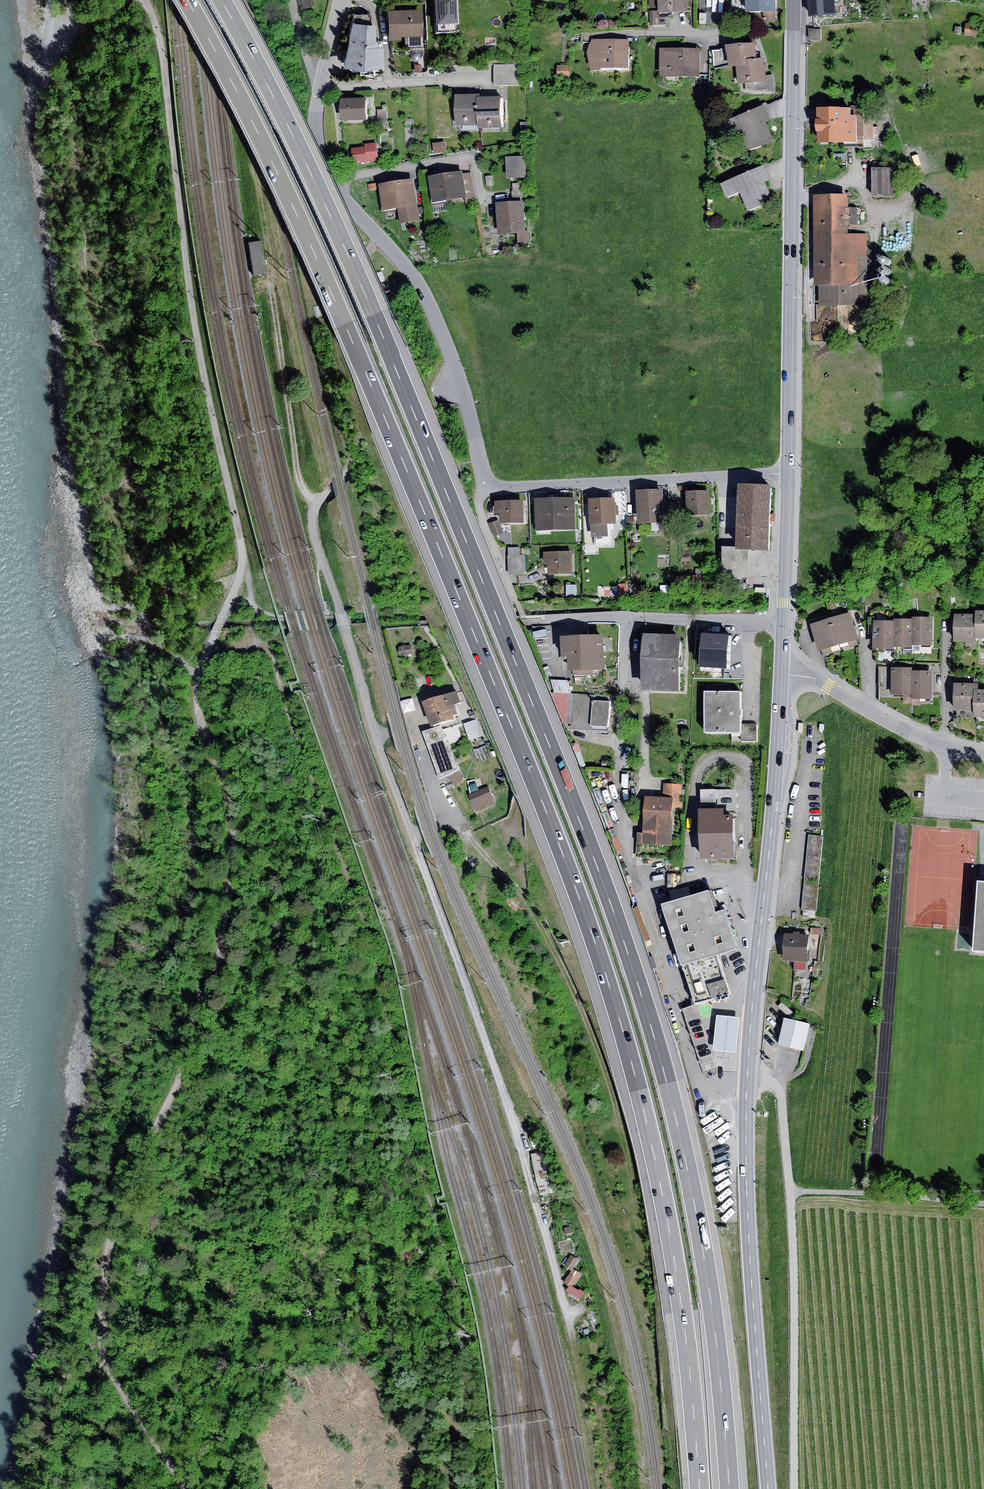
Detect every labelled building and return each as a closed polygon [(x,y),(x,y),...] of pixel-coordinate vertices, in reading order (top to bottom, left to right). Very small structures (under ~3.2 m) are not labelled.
[(303,9),(313,6),(311,0),(300,0),(303,9)] [(437,28),(459,27),(458,0),(436,0),(437,28)] [(658,10),(658,12),(687,11),(687,0),(657,0),(658,10)] [(732,12),(745,12),(745,0),(732,0),(732,12)] [(745,12),(777,12),(776,0),(745,0),(745,12)] [(810,16),(836,14),(835,0),(808,0),(810,16)] [(420,8),(383,9),(384,40),(399,39),(399,36),(421,35),(420,8)] [(658,10),(653,10),(653,24),(665,24),(665,15),(658,15),(658,12),(658,10)] [(350,13),(348,22),(336,65),(337,69),(357,69),(358,75),(369,73),(380,73),(380,40),(371,40),(370,24),(369,24),(368,13),(350,13)] [(966,23),(965,36),(980,38),(981,25),(966,23)] [(821,29),(810,29),(810,40),(821,40),(821,29)] [(629,39),(592,39),(589,45),(587,52),(588,61),(591,69),(600,69),(600,67),(628,68),(629,39)] [(735,64),(757,61),(755,42),(726,45),(726,48),(728,64),(735,64)] [(699,48),(660,48),(660,76),(699,76),(699,48)] [(728,64),(726,48),(712,49),(713,67),(728,64)] [(757,61),(735,64),(737,84),(746,83),(766,81),(766,75),(764,61),(757,61)] [(518,64),(494,64),(494,84),(518,84),(518,64)] [(569,65),(557,65),(558,77),(569,77),(569,65)] [(766,81),(746,83),(746,92),(775,92),(773,75),(766,75),(766,81)] [(480,126),(479,98),(479,94),(456,95),(456,126),(480,126)] [(502,97),(479,98),(480,126),(480,129),(503,128),(502,97)] [(367,98),(342,99),(342,120),(367,120),(367,98)] [(764,105),(721,125),(728,140),(741,134),(749,152),(773,141),(765,123),(771,120),(764,105)] [(850,107),(818,107),(818,142),(857,141),(856,115),(850,115),(850,107)] [(386,109),(378,109),(378,121),(387,120),(386,109)] [(874,109),(859,109),(858,139),(874,139),(874,109)] [(365,147),(351,149),(353,163),(379,160),(377,142),(364,144),(365,147)] [(445,142),(433,143),(434,153),(446,152),(445,142)] [(525,156),(506,157),(507,178),(526,177),(525,156)] [(762,164),(719,184),(726,198),(739,192),(748,211),(772,200),(763,182),(769,179),(762,164)] [(895,167),(873,167),(873,195),(895,196),(895,167)] [(462,172),(428,177),(432,203),(466,197),(462,173),(462,172)] [(471,172),(462,173),(466,197),(467,203),(475,202),(471,172)] [(492,176),(485,176),(486,186),(493,185),(492,176)] [(413,179),(379,184),(383,210),(398,208),(401,224),(420,221),(413,179)] [(847,194),(813,194),(814,286),(819,286),(819,306),(867,305),(866,233),(848,234),(847,224),(858,224),(857,208),(847,208),(847,194)] [(524,200),(495,202),(497,234),(518,232),(518,243),(529,242),(528,230),(526,229),(524,200)] [(448,203),(433,205),(434,213),(449,210),(448,203)] [(259,239),(246,241),(252,275),(264,272),(259,239)] [(882,262),(883,264),(884,264),(885,265),(886,265),(888,265),(889,264),(890,262),(890,261),(890,259),(890,258),(889,257),(887,256),(886,256),(884,256),(883,257),(882,258),(882,260),(882,261),(882,262)] [(882,272),(882,273),(884,274),(885,275),(886,275),(888,275),(889,274),(890,272),(890,271),(890,269),(889,268),(888,267),(887,266),(885,266),(884,266),(883,267),(882,268),(881,270),(881,271),(882,272)] [(881,283),(882,284),(883,285),(884,285),(886,285),(887,285),(888,284),(889,283),(890,281),(889,280),(889,278),(888,277),(886,277),(885,276),(883,277),(882,278),(881,279),(881,280),(881,281),(881,283)] [(771,486),(739,485),(737,548),(748,549),(769,549),(771,486)] [(663,489),(637,491),(639,523),(665,522),(663,489)] [(709,490),(686,491),(687,514),(710,513),(709,490)] [(575,498),(535,499),(536,531),(576,530),(575,498)] [(613,498),(589,499),(591,537),(594,537),(595,545),(611,544),(610,524),(614,523),(613,498)] [(523,500),(495,501),(495,514),(501,514),(501,523),(524,522),(523,500)] [(498,520),(489,524),(494,536),(503,533),(498,520)] [(520,548),(508,548),(509,574),(526,574),(525,555),(520,555),(520,548)] [(748,549),(737,548),(723,548),(723,579),(747,579),(748,549)] [(572,551),(543,552),(544,564),(548,564),(548,574),(572,574),(572,551)] [(627,584),(618,584),(619,597),(627,597),(627,584)] [(576,585),(566,585),(567,596),(576,596),(576,585)] [(835,601),(828,603),(831,610),(837,608),(835,601)] [(850,612),(830,618),(838,645),(859,638),(850,612)] [(976,638),(976,614),(956,614),(955,642),(976,642),(976,638)] [(933,617),(913,617),(913,619),(913,645),(933,645),(933,617)] [(830,618),(810,624),(819,651),(838,645),(830,618)] [(913,645),(913,619),(894,619),(894,621),(894,647),(913,647),(913,645)] [(894,647),(894,621),(873,620),(873,649),(876,649),(894,649),(894,647)] [(682,635),(643,634),(641,689),(681,690),(682,635)] [(732,635),(706,634),(704,666),(725,667),(730,668),(732,635)] [(602,635),(561,637),(562,656),(568,656),(568,670),(573,670),(594,669),(604,669),(602,635)] [(411,644),(398,647),(400,655),(413,653),(411,644)] [(894,649),(876,649),(876,663),(894,663),(894,649)] [(725,667),(725,678),(738,678),(736,668),(730,668),(725,667)] [(912,669),(880,668),(880,697),(903,697),(903,694),(912,694),(912,670),(912,669)] [(933,670),(912,670),(912,694),(912,698),(933,699),(933,670)] [(551,679),(554,693),(572,693),(568,680),(551,679)] [(976,711),(976,690),(976,683),(954,683),(953,711),(976,711)] [(458,690),(422,702),(431,727),(455,719),(453,715),(458,714),(455,705),(462,702),(458,690)] [(571,724),(573,693),(572,693),(554,693),(552,692),(564,724),(571,724)] [(741,692),(706,692),(706,732),(742,732),(742,724),(741,692)] [(593,695),(573,693),(571,724),(571,729),(608,731),(610,702),(593,701),(593,695)] [(477,720),(464,724),(470,740),(482,736),(477,720)] [(757,724),(742,724),(742,732),(741,740),(757,740),(757,724)] [(441,725),(423,732),(439,779),(447,775),(454,785),(463,780),(458,769),(441,725)] [(683,784),(664,783),(663,798),(673,798),(673,807),(681,807),(683,784)] [(489,787),(469,795),(476,812),(496,804),(489,787)] [(701,790),(702,809),(716,808),(716,789),(701,790)] [(663,798),(646,797),(644,843),(672,845),(673,807),(673,798),(663,798)] [(702,809),(699,809),(701,858),(736,857),(735,814),(723,814),(723,808),(716,808),(702,809)] [(823,836),(809,834),(806,878),(819,880),(823,836)] [(682,874),(669,874),(668,887),(682,887),(682,874)] [(819,881),(805,880),(802,910),(803,910),(803,917),(816,918),(819,881)] [(978,881),(973,952),(983,953),(983,882),(978,881)] [(669,891),(672,901),(691,896),(688,887),(669,891)] [(672,901),(662,904),(681,967),(683,966),(718,956),(738,951),(726,910),(715,913),(708,891),(691,896),(672,901)] [(651,939),(639,906),(633,908),(645,942),(651,939)] [(793,934),(785,933),(784,960),(795,961),(794,969),(806,970),(806,962),(808,962),(809,935),(799,934),(799,932),(793,931),(793,934)] [(718,956),(683,966),(695,1004),(729,993),(718,956)] [(782,1002),(778,1006),(788,1016),(792,1012),(782,1002)] [(741,1018),(718,1016),(714,1051),(737,1054),(741,1018)] [(810,1024),(785,1018),(778,1044),(803,1050),(810,1024)] [(543,1152),(531,1154),(539,1195),(557,1192),(552,1172),(547,1157),(544,1158),(543,1152)] [(565,1212),(558,1214),(560,1220),(567,1217),(565,1212)] [(571,1255),(564,1266),(572,1271),(578,1260),(571,1255)] [(574,1269),(565,1282),(570,1285),(572,1286),(581,1273),(574,1269)] [(570,1285),(567,1291),(579,1298),(583,1291),(578,1288),(577,1289),(572,1286),(570,1285)]
